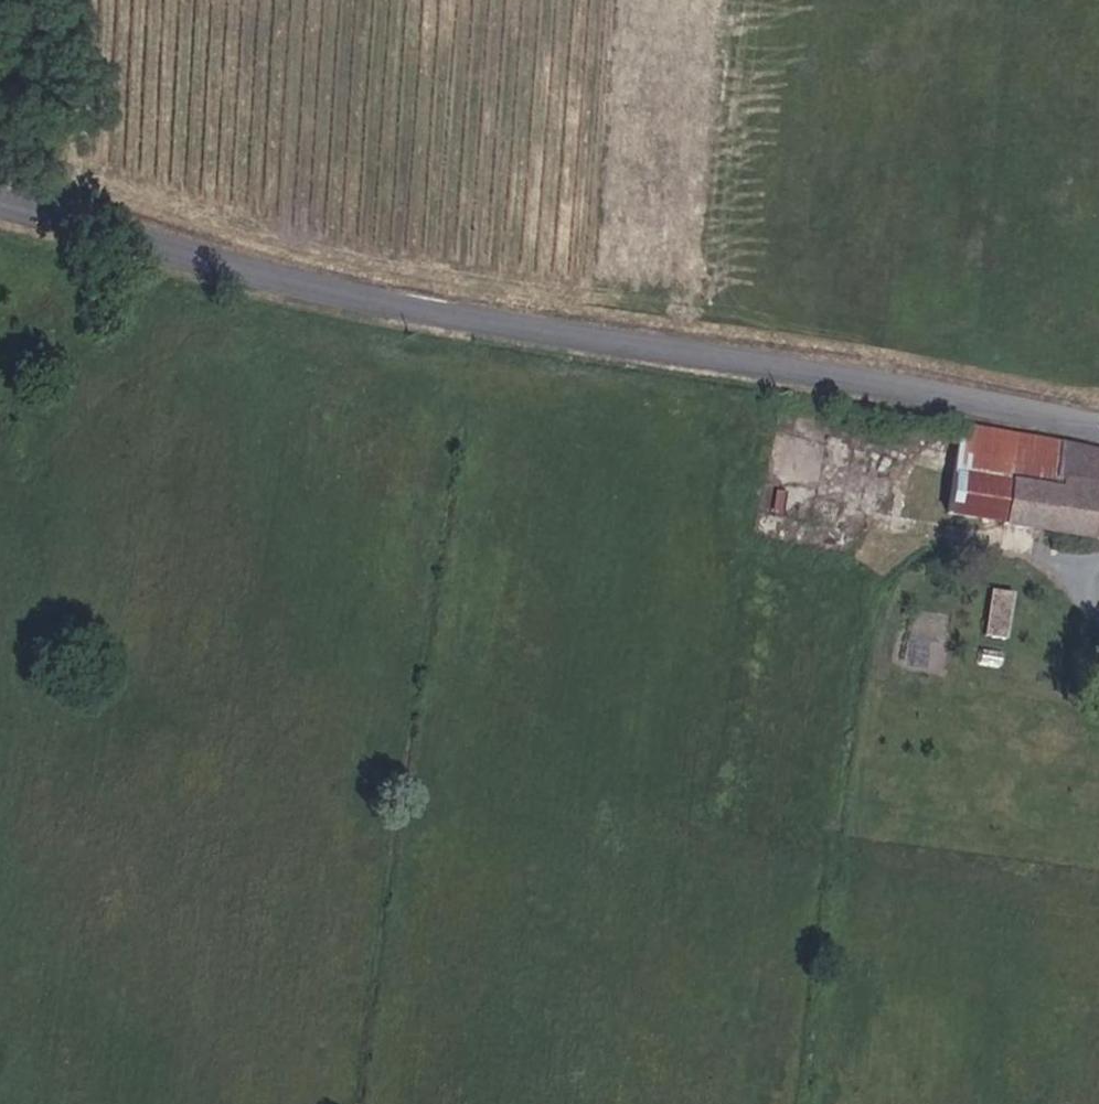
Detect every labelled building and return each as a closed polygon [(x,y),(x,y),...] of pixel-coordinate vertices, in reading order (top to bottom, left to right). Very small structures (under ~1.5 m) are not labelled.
[(939,500),(982,510),(999,434),(953,427),(939,500)] [(999,434),(982,510),(998,514),(1007,475),(1052,486),(1059,445),(1042,441),(999,434)] [(1059,445),(1052,486),(1007,475),(998,514),(1098,537),(1098,453),(1059,445)] [(1007,636),(1016,591),(993,586),(984,631),(1007,636)]
